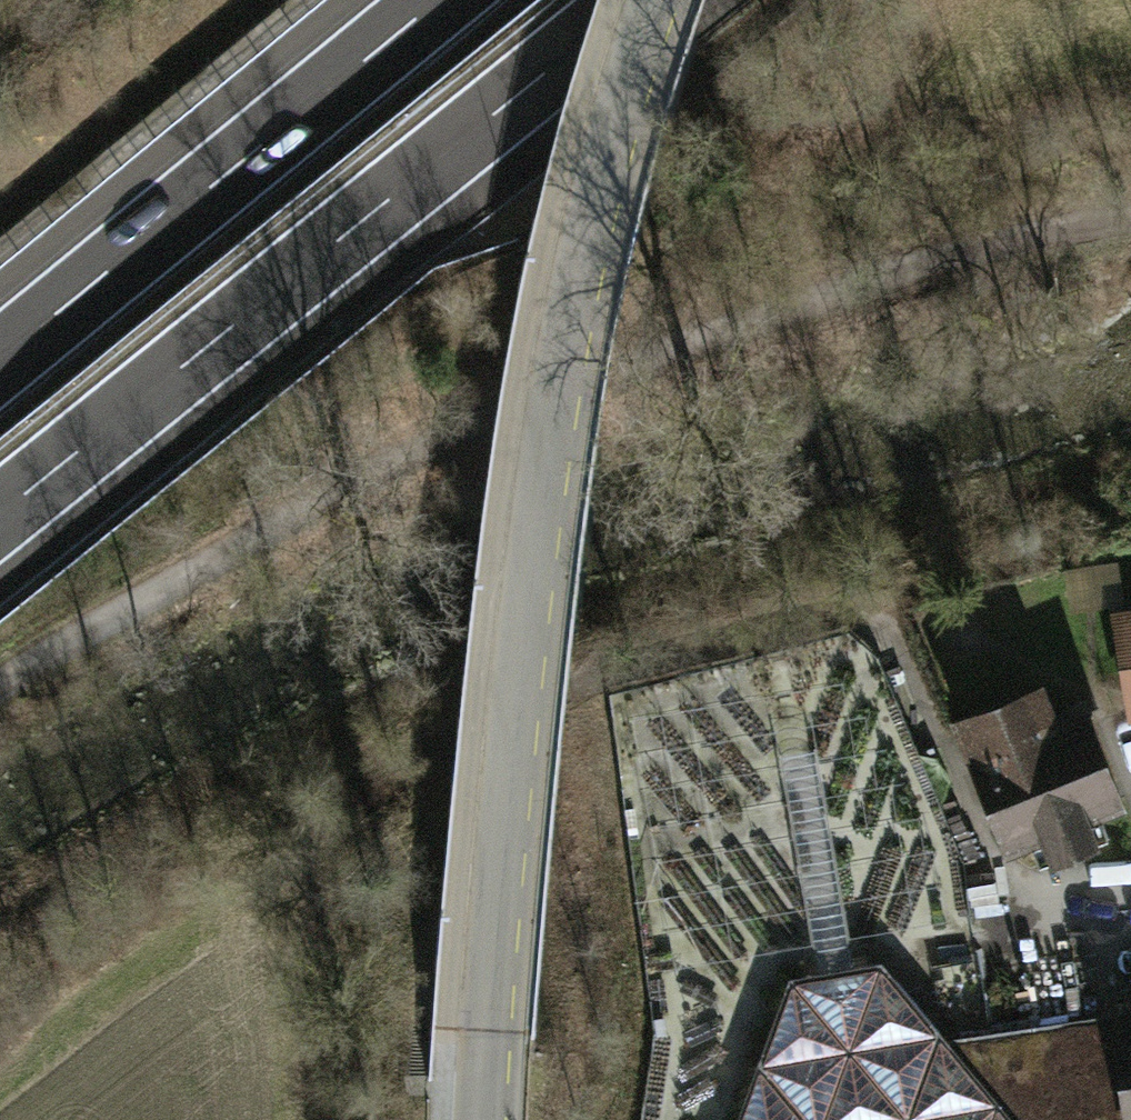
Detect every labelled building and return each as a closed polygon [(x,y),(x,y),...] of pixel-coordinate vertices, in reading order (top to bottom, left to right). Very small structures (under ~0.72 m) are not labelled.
[(1117,621),(1125,725),(1130,724),(1130,620),(1117,621)] [(1046,709),(949,750),(999,869),(1122,817),(1088,736),(1062,747),(1046,709)] [(997,1026),(1062,1009),(1044,943),(979,961),(997,1026)] [(870,968),(773,978),(725,1119),(1000,1119),(870,968)] [(1105,1024),(1119,1119),(1130,1119),(1130,1021),(1105,1024)]
